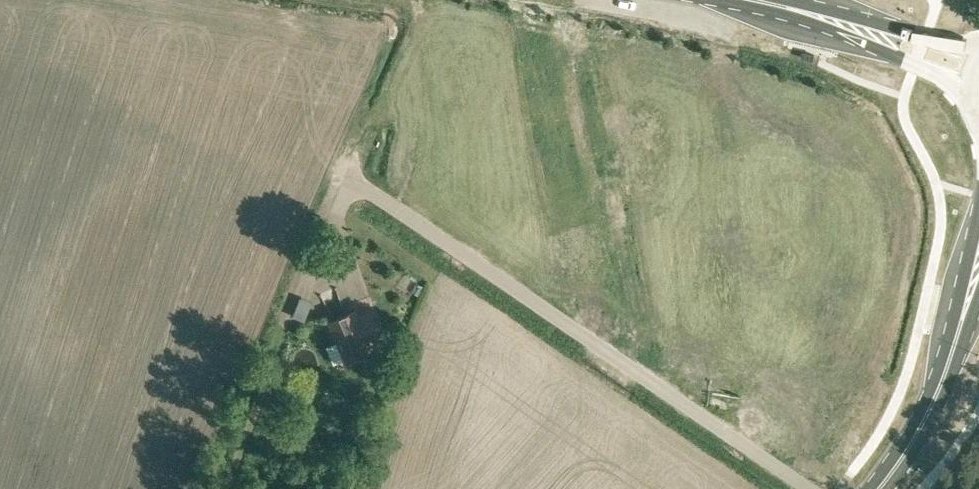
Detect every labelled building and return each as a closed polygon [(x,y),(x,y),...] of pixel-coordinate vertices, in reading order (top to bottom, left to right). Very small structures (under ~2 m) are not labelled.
[(369,344),(379,339),(369,316),(358,320),(354,311),(330,321),(346,359),(371,348),(369,344)]
